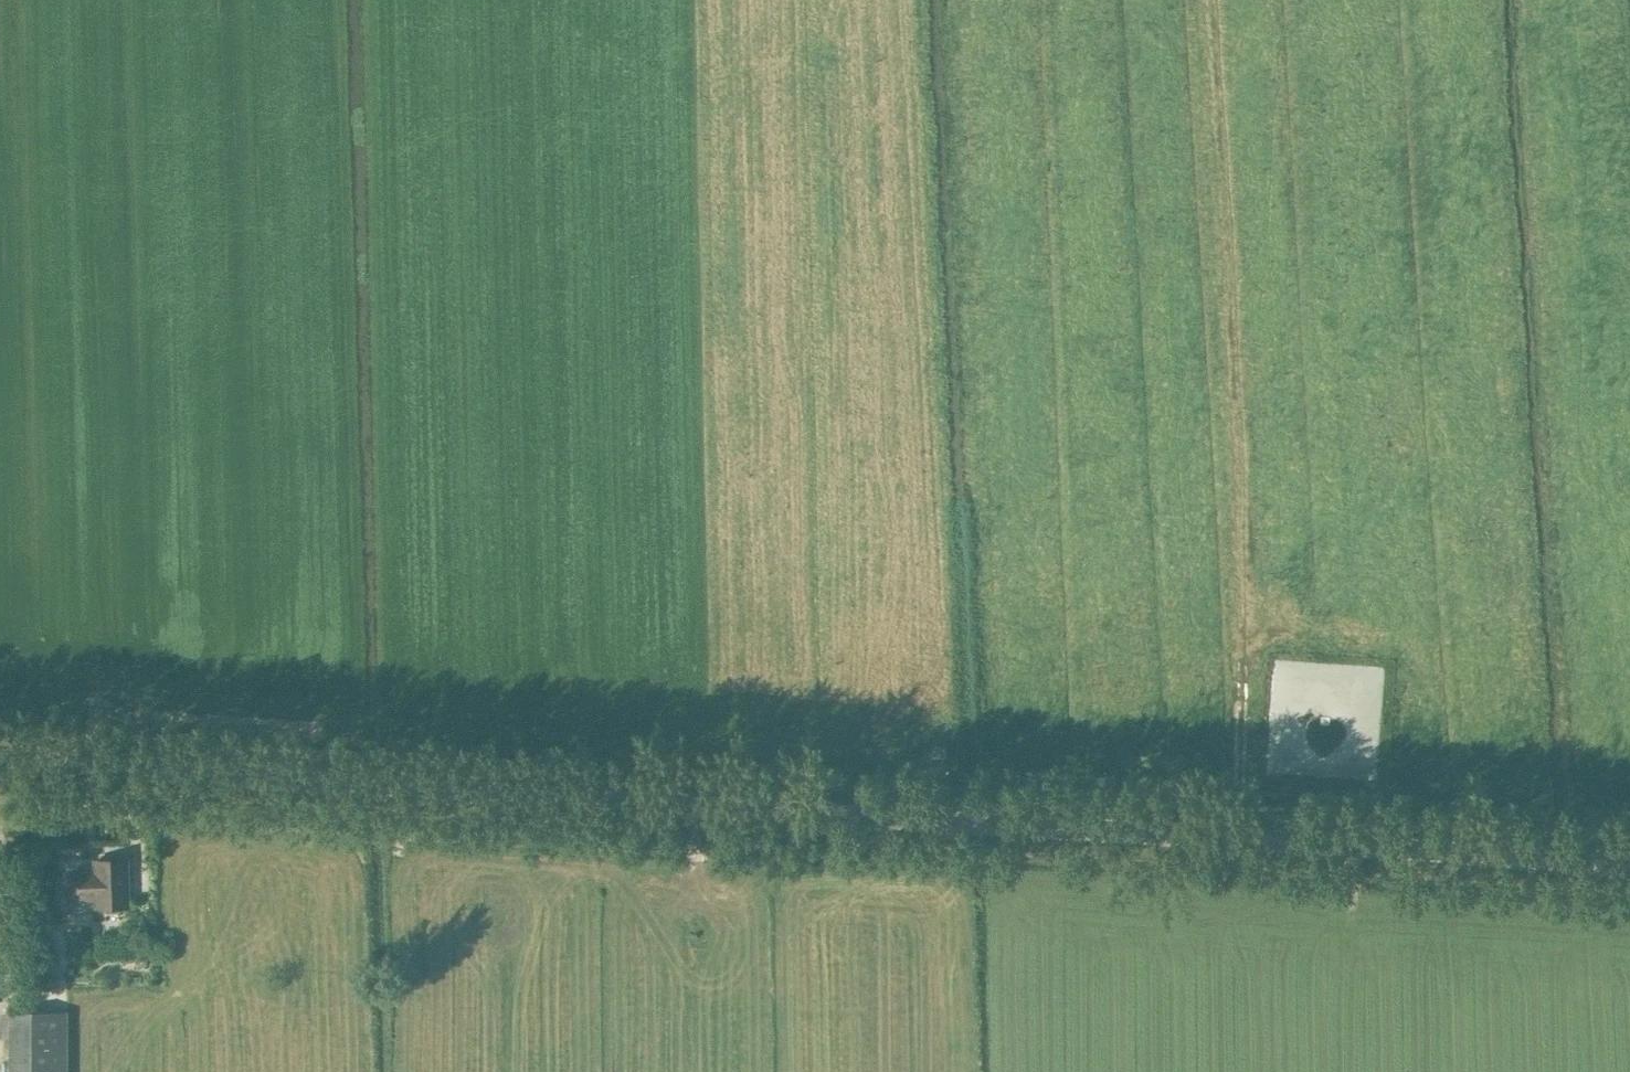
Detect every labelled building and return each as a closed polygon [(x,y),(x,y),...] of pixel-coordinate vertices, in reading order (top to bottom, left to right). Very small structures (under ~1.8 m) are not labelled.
[(65,873),(66,900),(95,899),(96,907),(103,907),(106,913),(118,913),(120,906),(129,906),(127,859),(94,860),(95,872),(65,873)] [(9,1026),(68,1027),(68,1012),(9,1010),(9,1026)]
